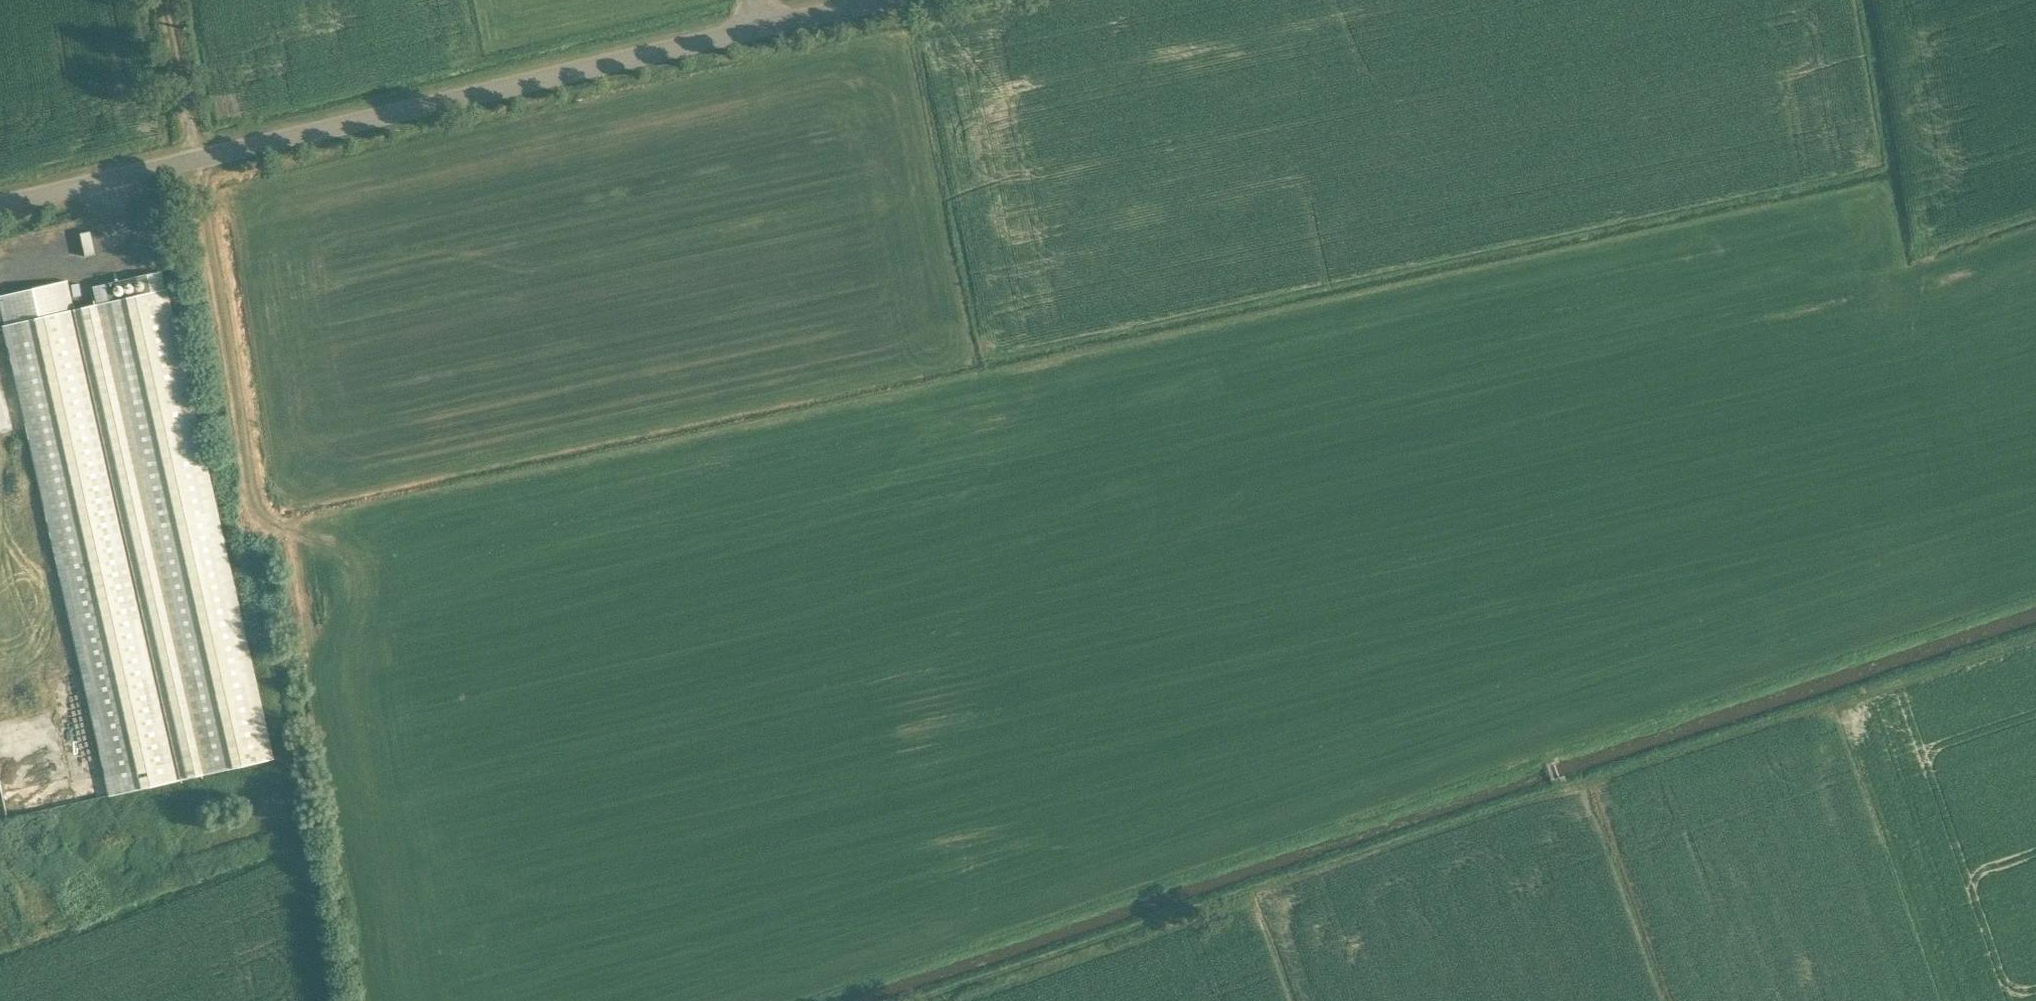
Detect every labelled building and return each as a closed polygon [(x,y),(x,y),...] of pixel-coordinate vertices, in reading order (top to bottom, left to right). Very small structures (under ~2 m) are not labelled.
[(111,795),(272,759),(165,288),(73,309),(67,280),(0,296),(0,300),(111,795)]
